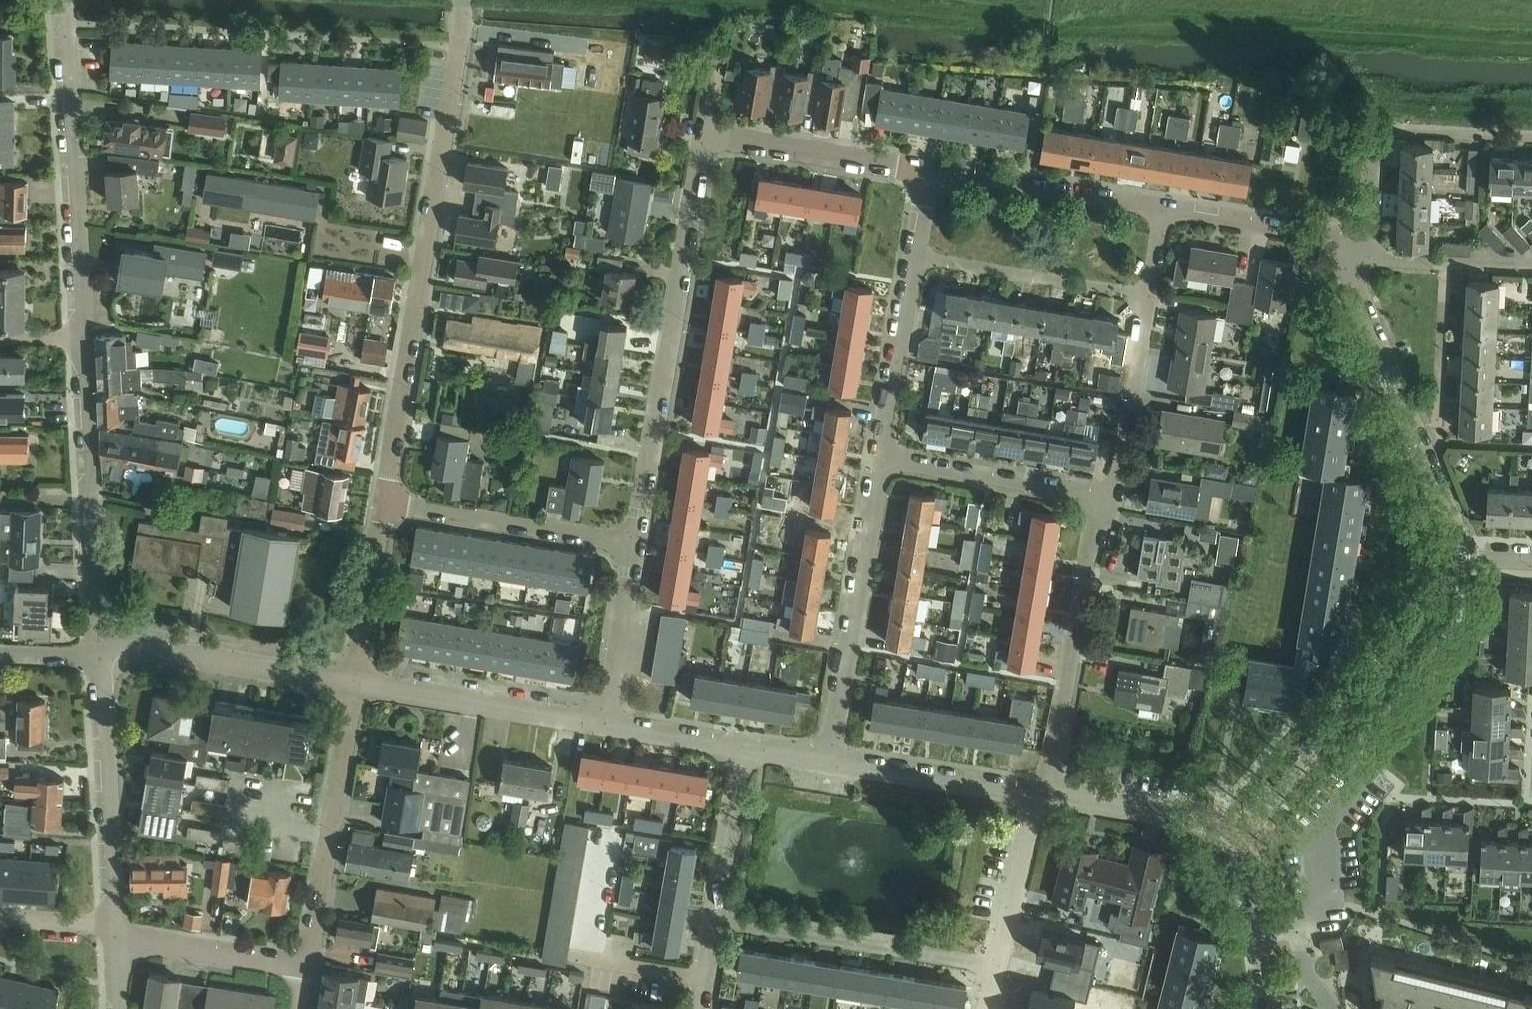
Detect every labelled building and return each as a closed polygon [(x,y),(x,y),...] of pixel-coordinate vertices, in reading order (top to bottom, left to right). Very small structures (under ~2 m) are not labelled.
[(817,21),(815,33),(827,35),(829,24),(817,21)] [(0,35),(0,81),(16,82),(16,53),(13,53),(14,35),(0,35)] [(664,62),(667,40),(649,38),(646,59),(664,62)] [(142,79),(145,43),(115,42),(113,77),(142,79)] [(170,81),(173,45),(145,43),(142,79),(170,81)] [(562,86),(565,62),(555,61),(556,51),(500,44),(496,78),(562,86)] [(200,83),(203,47),(173,45),(170,81),(200,83)] [(232,85),(235,49),(203,47),(200,83),(232,85)] [(235,49),(232,85),(260,87),(262,51),(235,49)] [(853,61),(852,68),(864,70),(866,55),(854,53),(853,61)] [(311,99),(313,63),(284,61),(284,63),(270,62),(269,79),(282,79),(281,97),(311,99)] [(340,101),(342,65),(313,63),(311,99),(340,101)] [(371,103),(373,67),(342,65),(340,101),(371,103)] [(785,73),(786,74),(787,68),(772,65),(771,71),(747,67),(745,82),(739,81),(735,106),(742,107),(749,116),(758,109),(766,111),(767,104),(779,106),(785,73)] [(822,80),(817,109),(816,119),(818,119),(824,128),(833,122),(840,123),(842,113),(856,115),(864,70),(852,68),(841,66),(839,82),(824,80),(822,80)] [(373,67),(371,103),(400,104),(402,69),(373,67)] [(728,68),(726,78),(735,80),(737,69),(728,68)] [(822,80),(824,80),(825,74),(810,71),(809,77),(786,74),(785,73),(779,106),(778,113),(780,113),(787,122),(796,116),(803,117),(805,107),(817,109),(822,80)] [(633,75),(632,88),(642,89),(644,76),(633,75)] [(636,94),(628,141),(629,141),(628,151),(650,155),(651,145),(657,146),(665,99),(662,98),(665,80),(644,76),(642,89),(641,95),(636,94)] [(978,76),(977,84),(987,85),(988,78),(978,76)] [(907,128),(914,93),(883,88),(884,83),(868,80),(863,109),(879,111),(877,123),(907,128)] [(488,86),(486,99),(494,100),(496,87),(488,86)] [(1130,107),(1126,128),(1136,130),(1140,109),(1144,87),(1135,86),(1132,101),(1131,101),(1130,107)] [(163,88),(162,98),(169,99),(170,89),(163,88)] [(171,92),(170,105),(184,106),(185,93),(171,92)] [(937,133),(943,98),(914,93),(907,128),(937,133)] [(1031,94),(1030,104),(1037,105),(1039,95),(1031,94)] [(1075,120),(1078,99),(1067,97),(1063,118),(1075,120)] [(967,138),(972,103),(943,98),(937,133),(967,138)] [(1078,99),(1075,120),(1085,122),(1089,101),(1078,99)] [(14,162),(15,102),(0,101),(0,162),(14,162)] [(251,101),(249,111),(257,113),(258,102),(251,101)] [(996,143),(1001,108),(972,103),(967,138),(996,143)] [(1126,128),(1130,107),(1118,105),(1114,126),(1126,128)] [(1001,108),(996,143),(1025,148),(1030,113),(1001,108)] [(225,135),(228,115),(192,110),(189,130),(225,135)] [(312,114),(311,125),(325,126),(326,115),(312,114)] [(1177,137),(1181,116),(1169,114),(1166,135),(1177,137)] [(1314,135),(1317,117),(1302,114),(1299,133),(1314,135)] [(426,141),(429,121),(401,116),(398,136),(426,141)] [(1181,116),(1177,137),(1188,139),(1191,118),(1181,116)] [(379,117),(379,128),(393,129),(393,117),(379,117)] [(142,123),(143,120),(127,118),(127,121),(110,120),(109,128),(102,127),(101,136),(108,137),(107,145),(155,151),(164,153),(168,127),(142,123)] [(341,120),(340,130),(350,131),(350,121),(341,120)] [(1229,146),(1233,124),(1221,123),(1217,144),(1229,146)] [(1233,124),(1229,146),(1239,147),(1243,126),(1241,126),(1233,124)] [(1068,162),(1074,131),(1046,126),(1041,157),(1068,162)] [(306,131),(304,146),(319,148),(321,133),(306,131)] [(1094,166),(1099,135),(1074,131),(1068,162),(1094,166)] [(295,165),(300,136),(280,132),(275,162),(295,165)] [(1121,171),(1125,140),(1099,135),(1094,166),(1121,171)] [(401,202),(408,159),(390,156),(393,140),(366,136),(361,170),(373,172),(370,197),(401,202)] [(1147,175),(1151,144),(1125,140),(1121,171),(1147,175)] [(1445,147),(1445,149),(1456,150),(1456,142),(1445,141),(1445,147)] [(1298,160),(1301,145),(1288,142),(1285,158),(1298,160)] [(1170,179),(1177,148),(1151,144),(1147,175),(1170,179)] [(1401,170),(1432,172),(1434,146),(1403,145),(1401,170)] [(1197,183),(1202,153),(1177,148),(1170,179),(1197,183)] [(1468,174),(1476,175),(1477,149),(1469,149),(1468,174)] [(1224,188),(1228,157),(1202,153),(1197,183),(1224,188)] [(159,174),(161,159),(110,154),(111,171),(108,171),(110,202),(141,200),(139,172),(159,174)] [(1228,157),(1224,188),(1247,192),(1252,161),(1228,157)] [(1514,191),(1515,159),(1491,157),(1489,189),(1514,191)] [(1515,159),(1514,191),(1531,192),(1531,160),(1515,159)] [(476,201),(517,208),(520,193),(505,191),(509,167),(469,161),(465,185),(478,187),(476,201)] [(187,163),(184,187),(186,187),(195,188),(199,165),(187,163)] [(549,168),(546,184),(563,187),(566,170),(549,168)] [(594,169),(592,187),(614,190),(617,173),(594,169)] [(1431,197),(1432,172),(1401,170),(1400,195),(1431,197)] [(315,218),(319,191),(210,173),(206,200),(315,218)] [(1475,192),(1476,175),(1468,174),(1467,192),(1475,192)] [(784,206),(788,182),(762,178),(758,202),(759,202),(756,216),(767,217),(769,204),(784,206)] [(641,240),(648,196),(651,184),(619,179),(610,235),(641,240)] [(13,221),(13,215),(27,215),(28,182),(0,181),(0,220),(13,221)] [(809,210),(813,186),(788,182),(784,206),(809,210)] [(833,215),(838,190),(813,186),(809,210),(833,215)] [(838,190),(833,215),(847,217),(844,230),(845,231),(844,238),(855,240),(859,219),(858,219),(862,195),(838,190)] [(1430,222),(1431,197),(1400,195),(1399,220),(1430,222)] [(1457,209),(1466,210),(1466,200),(1457,199),(1457,209)] [(1466,210),(1465,217),(1468,217),(1474,218),(1474,201),(1474,199),(1466,199),(1466,200),(1466,210)] [(515,222),(517,208),(476,201),(473,215),(461,213),(457,237),(496,243),(500,220),(515,222)] [(1521,227),(1528,234),(1531,229),(1531,220),(1530,218),(1521,227)] [(1428,247),(1430,222),(1399,220),(1397,246),(1428,247)] [(1498,252),(1507,243),(1488,222),(1478,231),(1498,252)] [(188,239),(211,241),(212,230),(204,229),(205,226),(190,224),(188,239)] [(1522,253),(1531,245),(1512,224),(1503,232),(1522,253)] [(27,250),(28,226),(0,225),(0,250),(27,250)] [(233,230),(231,245),(237,246),(240,231),(233,230)] [(576,243),(575,246),(585,247),(586,244),(587,233),(577,232),(576,243)] [(586,244),(585,247),(605,250),(607,236),(587,233),(586,244)] [(203,276),(206,252),(207,250),(157,241),(155,254),(126,250),(121,283),(163,290),(166,270),(203,276)] [(1471,256),(1472,243),(1443,242),(1443,254),(1471,256)] [(568,245),(566,256),(580,258),(582,248),(568,245)] [(1242,308),(1246,283),(1234,281),(1238,254),(1192,246),(1190,261),(1178,259),(1174,283),(1188,286),(1190,276),(1233,283),(1229,306),(1242,308)] [(244,269),(246,254),(232,252),(217,249),(215,263),(230,266),(244,269)] [(799,264),(801,252),(787,249),(785,261),(799,264)] [(740,263),(757,266),(757,265),(759,253),(742,251),(740,263)] [(801,252),(799,264),(813,266),(816,254),(801,252)] [(517,279),(520,260),(481,254),(479,261),(459,257),(455,280),(487,285),(489,274),(517,279)] [(631,302),(636,274),(622,272),(624,260),(599,256),(597,268),(608,270),(603,297),(631,302)] [(1242,308),(1255,310),(1256,303),(1285,308),(1292,263),(1263,258),(1259,286),(1246,283),(1242,308)] [(356,272),(356,270),(329,266),(324,298),(371,306),(375,285),(354,281),(356,272)] [(27,297),(27,270),(0,269),(0,297),(27,297)] [(375,285),(371,306),(392,310),(398,277),(356,270),(356,272),(354,281),(375,285)] [(804,274),(803,279),(807,282),(811,283),(815,280),(815,275),(812,271),(808,271),(804,274)] [(552,272),(549,289),(550,289),(559,291),(561,282),(561,281),(562,274),(552,273),(552,272)] [(720,276),(715,301),(739,305),(742,290),(755,293),(757,282),(743,280),(720,276)] [(791,298),(794,279),(781,278),(778,296),(791,298)] [(1466,306),(1498,307),(1499,282),(1467,280),(1466,306)] [(835,284),(834,294),(847,296),(844,310),(869,314),(873,289),(849,285),(848,286),(835,284)] [(965,346),(974,294),(949,290),(944,316),(959,318),(956,339),(941,337),(937,357),(962,361),(965,346)] [(480,311),(482,297),(467,294),(465,309),(480,311)] [(994,324),(998,298),(974,294),(965,346),(975,348),(977,334),(979,322),(994,324)] [(0,297),(0,325),(27,325),(27,297),(0,297)] [(1018,328),(1022,302),(998,298),(994,324),(1018,328)] [(715,301),(711,327),(735,330),(739,305),(715,301)] [(533,302),(531,309),(551,312),(552,306),(533,302)] [(1042,332),(1046,306),(1022,302),(1018,328),(1042,332)] [(1062,362),(1071,310),(1046,306),(1042,332),(1041,339),(1055,341),(1054,347),(1052,361),(1062,362)] [(1255,310),(1242,308),(1229,306),(1227,319),(1253,323),(1255,310)] [(1497,331),(1498,307),(1466,306),(1465,330),(1497,331)] [(844,312),(840,335),(865,339),(868,318),(869,314),(844,310),(844,312)] [(1090,340),(1095,314),(1071,310),(1062,362),(1071,364),(1073,350),(1074,350),(1076,338),(1090,340)] [(1179,349),(1210,353),(1216,316),(1182,311),(1177,338),(1181,339),(1179,349)] [(794,327),(805,328),(807,315),(796,313),(794,327)] [(1095,314),(1090,340),(1115,344),(1119,319),(1095,314)] [(450,319),(446,344),(521,357),(517,380),(532,383),(536,359),(542,328),(475,318),(474,323),(450,319)] [(752,321),(751,332),(766,334),(767,324),(767,323),(752,321)] [(586,345),(623,352),(627,327),(603,322),(600,336),(588,335),(586,345)] [(206,326),(204,335),(212,337),(213,327),(206,326)] [(711,327),(707,350),(731,354),(735,330),(711,327)] [(803,344),(805,328),(794,327),(791,342),(803,344)] [(139,330),(137,342),(161,347),(162,341),(163,334),(139,329),(139,330)] [(553,340),(568,343),(570,331),(554,329),(553,340)] [(328,354),(331,334),(303,330),(300,349),(328,354)] [(1496,355),(1497,331),(1465,330),(1464,354),(1496,355)] [(764,344),(766,334),(751,332),(749,342),(764,344)] [(128,368),(129,367),(127,335),(98,336),(100,366),(110,365),(111,369),(128,368)] [(836,360),(836,362),(860,366),(860,364),(864,341),(865,339),(840,335),(840,337),(836,360)] [(1015,354),(1017,340),(1006,338),(1003,353),(1015,354)] [(566,353),(568,343),(553,340),(551,351),(566,353)] [(383,362),(386,347),(364,343),(361,358),(383,362)] [(619,377),(623,352),(586,345),(585,356),(597,359),(594,373),(619,377)] [(1204,391),(1210,353),(1179,349),(1178,359),(1174,358),(1169,386),(1204,391)] [(707,351),(703,375),(727,379),(730,357),(731,354),(707,350),(707,351)] [(26,378),(26,354),(0,354),(0,378),(26,378)] [(548,354),(546,364),(557,365),(559,356),(548,354)] [(1494,380),(1496,355),(1464,354),(1463,380),(1494,380)] [(975,367),(975,368),(986,369),(988,359),(976,358),(975,367)] [(212,359),(209,371),(218,373),(220,361),(212,359)] [(1013,359),(1011,369),(1024,371),(1025,360),(1013,359)] [(821,371),(819,382),(832,384),(832,385),(856,389),(860,366),(836,362),(834,373),(821,371)] [(142,366),(129,367),(128,368),(111,369),(110,365),(100,366),(101,390),(144,387),(142,366)] [(949,440),(953,415),(939,412),(943,390),(961,393),(964,370),(937,365),(936,372),(935,372),(924,436),(949,440)] [(188,369),(154,367),(155,377),(155,380),(187,382),(187,387),(204,387),(203,371),(197,370),(188,369)] [(1037,369),(1035,377),(1047,379),(1049,371),(1037,369)] [(742,383),(757,386),(759,373),(744,370),(742,383)] [(1122,391),(1125,377),(1123,377),(1123,375),(1102,371),(1099,387),(1122,391)] [(615,401),(619,377),(594,373),(592,386),(580,384),(578,395),(615,401)] [(809,390),(811,378),(787,373),(785,385),(809,390)] [(301,375),(299,385),(301,385),(306,386),(308,376),(301,375)] [(703,376),(699,400),(722,404),(723,401),(726,380),(727,379),(703,375),(703,376)] [(544,389),(560,392),(561,382),(546,379),(544,389)] [(1461,406),(1493,407),(1494,380),(1463,380),(1461,406)] [(366,420),(372,389),(340,383),(339,390),(338,397),(317,393),(314,413),(336,418),(337,414),(366,420)] [(755,394),(757,386),(742,383),(740,391),(755,394)] [(1315,417),(1351,424),(1356,389),(1320,383),(1315,417)] [(1056,395),(1056,396),(1070,399),(1070,393),(1071,388),(1058,386),(1057,386),(1056,395)] [(1264,387),(1260,409),(1275,412),(1279,390),(1264,387)] [(558,404),(560,392),(544,389),(542,401),(558,404)] [(779,419),(778,424),(785,425),(788,425),(790,411),(805,414),(808,395),(783,391),(780,409),(779,419)] [(980,407),(982,393),(972,391),(969,404),(970,405),(968,417),(953,415),(949,440),(973,444),(978,419),(980,407)] [(1238,408),(1239,401),(1240,395),(1214,391),(1212,404),(1238,408)] [(142,419),(140,392),(120,393),(99,394),(101,425),(123,424),(123,418),(137,417),(135,429),(178,437),(188,439),(190,429),(180,427),(181,422),(158,418),(157,422),(142,419)] [(982,393),(980,407),(990,409),(992,395),(982,393)] [(26,416),(26,394),(0,394),(0,416),(26,416)] [(286,394),(284,407),(292,408),(294,396),(286,394)] [(611,427),(615,401),(578,395),(575,410),(581,411),(580,421),(611,427)] [(1082,396),(1080,408),(1090,409),(1092,398),(1082,396)] [(206,397),(205,403),(216,406),(216,405),(227,408),(228,402),(218,400),(206,397)] [(296,398),(294,408),(302,409),(303,399),(298,398),(296,398)] [(698,401),(694,425),(718,429),(718,428),(732,430),(734,419),(720,417),(722,404),(699,400),(698,401)] [(1050,431),(1051,431),(1052,419),(1038,416),(1040,403),(1030,401),(1028,415),(1026,427),(1022,452),(1046,456),(1050,431)] [(815,406),(813,416),(826,418),(824,432),(848,437),(852,411),(828,407),(828,408),(815,406)] [(1492,432),(1493,407),(1461,406),(1460,431),(1465,431),(1464,440),(1479,441),(1479,432),(1492,432)] [(1070,460),(1079,409),(1068,407),(1064,433),(1051,431),(1050,431),(1046,456),(1070,460)] [(1079,409),(1070,460),(1094,465),(1099,439),(1084,437),(1089,411),(1079,409)] [(1232,424),(1262,429),(1264,415),(1264,414),(1261,413),(1253,412),(1241,410),(1235,409),(1232,424)] [(1219,453),(1225,422),(1165,412),(1160,443),(1219,453)] [(1259,470),(1260,470),(1263,471),(1274,417),(1264,415),(1262,429),(1255,469),(1259,470)] [(540,416),(537,430),(551,433),(553,418),(540,416)] [(1347,449),(1351,424),(1315,417),(1310,444),(1347,449)] [(973,444),(997,448),(1002,423),(978,419),(973,444)] [(268,421),(266,432),(277,434),(279,423),(268,421)] [(319,451),(317,462),(336,466),(336,465),(338,454),(358,458),(359,458),(365,427),(333,421),(327,451),(319,449),(319,451)] [(479,497),(485,461),(468,459),(473,425),(441,421),(433,473),(448,476),(446,494),(461,496),(461,494),(479,497)] [(198,427),(196,440),(204,441),(206,433),(202,432),(204,424),(199,423),(198,427)] [(997,448),(1022,452),(1026,427),(1002,423),(997,448)] [(754,426),(752,440),(764,442),(767,428),(754,426)] [(127,465),(133,435),(101,429),(102,460),(127,465)] [(823,436),(820,457),(844,461),(847,440),(848,437),(824,432),(823,436)] [(30,434),(0,434),(0,459),(30,459),(30,434)] [(155,470),(161,439),(133,435),(127,465),(155,470)] [(773,450),(784,451),(787,437),(775,435),(773,450)] [(301,439),(289,437),(286,456),(306,459),(307,447),(300,446),(301,439)] [(161,439),(155,470),(177,475),(184,443),(161,439)] [(1343,473),(1347,449),(1310,444),(1305,474),(1331,478),(1342,480),(1343,473)] [(687,448),(683,474),(706,478),(709,463),(722,466),(724,455),(710,453),(710,452),(687,448)] [(782,465),(784,451),(773,450),(771,463),(782,465)] [(1453,450),(1451,454),(1456,467),(1464,454),(1459,451),(1453,450)] [(598,499),(605,461),(573,455),(568,486),(551,484),(547,508),(564,511),(564,513),(579,516),(583,497),(598,499)] [(819,460),(816,482),(840,486),(844,464),(844,461),(820,457),(819,460)] [(186,478),(210,483),(212,475),(205,474),(207,468),(188,465),(186,478)] [(1246,468),(1244,480),(1257,482),(1259,470),(1255,469),(1246,468)] [(303,490),(303,491),(310,492),(308,505),(317,507),(317,509),(343,513),(349,476),(323,472),(306,469),(303,490)] [(752,470),(749,483),(759,485),(761,472),(752,470)] [(1326,507),(1363,513),(1368,478),(1343,473),(1342,480),(1331,478),(1326,507)] [(1519,490),(1519,474),(1511,473),(1510,490),(1488,488),(1487,520),(1513,521),(1514,490),(1519,490)] [(682,477),(679,498),(702,502),(706,481),(706,478),(683,474),(682,477)] [(1231,495),(1233,481),(1203,476),(1201,486),(1200,486),(1200,485),(1154,477),(1149,508),(1194,516),(1195,514),(1208,517),(1208,516),(1207,515),(1208,511),(1210,512),(1212,497),(1210,497),(1211,492),(1231,495)] [(800,493),(798,504),(812,506),(811,507),(836,511),(839,489),(840,486),(816,482),(815,485),(813,496),(800,493)] [(786,510),(788,497),(774,495),(776,487),(766,485),(762,506),(786,510)] [(1519,490),(1514,490),(1513,521),(1531,522),(1531,491),(1519,490)] [(913,491),(909,517),(932,521),(934,507),(949,509),(951,499),(936,497),(936,496),(913,491)] [(717,504),(731,506),(733,496),(719,494),(717,504)] [(496,500),(495,507),(507,509),(509,497),(502,496),(496,500)] [(678,503),(674,524),(698,528),(701,508),(702,502),(679,498),(678,503)] [(978,528),(983,503),(970,501),(965,526),(978,528)] [(730,517),(731,506),(717,504),(715,515),(730,517)] [(1358,542),(1363,513),(1326,507),(1321,537),(1358,542)] [(303,528),(306,513),(275,508),(273,523),(303,528)] [(39,565),(42,519),(42,512),(14,510),(13,538),(2,537),(1,560),(12,561),(12,563),(39,565)] [(1031,542),(1055,545),(1060,517),(1036,513),(1036,514),(1021,511),(1019,522),(1034,524),(1031,542)] [(300,537),(228,526),(230,516),(203,512),(200,530),(141,520),(134,563),(211,575),(209,585),(219,587),(220,576),(237,579),(233,608),(288,617),(300,537)] [(904,542),(928,546),(931,525),(932,521),(909,517),(908,521),(904,542)] [(674,528),(670,547),(694,551),(697,532),(698,528),(674,524),(674,528)] [(1202,526),(1200,538),(1216,541),(1216,540),(1220,540),(1221,530),(1219,530),(1219,529),(1202,526)] [(443,567),(450,532),(419,527),(413,562),(443,567)] [(794,527),(793,538),(806,540),(803,555),(827,559),(832,533),(808,529),(808,530),(794,527)] [(473,572),(479,537),(450,532),(443,567),(473,572)] [(1180,581),(1187,542),(1145,535),(1138,575),(1180,581)] [(502,577),(508,542),(479,537),(473,572),(502,577)] [(1353,570),(1358,542),(1321,537),(1317,566),(1353,570)] [(963,552),(974,554),(974,553),(977,540),(965,538),(963,551),(963,552)] [(983,541),(981,556),(992,558),(995,543),(983,541)] [(530,581),(536,546),(508,542),(502,577),(530,581)] [(903,549),(900,567),(924,571),(927,552),(928,546),(904,542),(903,549)] [(1051,571),(1055,545),(1031,542),(1026,568),(1051,571)] [(708,554),(723,556),(725,546),(710,543),(708,554)] [(560,586),(566,551),(536,546),(530,581),(560,586)] [(669,553),(666,572),(690,576),(693,557),(694,551),(670,547),(669,553)] [(566,551),(560,586),(588,591),(594,556),(566,551)] [(963,552),(960,566),(972,568),(974,554),(963,552)] [(721,567),(723,556),(708,554),(706,565),(721,567)] [(803,555),(799,578),(824,582),(827,559),(803,555)] [(980,559),(977,580),(988,582),(991,561),(992,558),(981,556),(980,559)] [(752,571),(763,572),(765,558),(754,557),(752,571)] [(1349,597),(1353,570),(1317,566),(1312,593),(1349,597)] [(898,575),(896,592),(919,596),(922,579),(924,571),(900,567),(898,575)] [(1046,597),(1051,571),(1026,568),(1022,592),(1046,597)] [(423,589),(426,573),(411,571),(409,587),(423,589)] [(761,587),(763,572),(752,571),(750,585),(761,587)] [(665,577),(662,598),(684,602),(685,602),(685,601),(698,603),(699,603),(700,593),(688,591),(689,581),(690,576),(666,572),(665,577)] [(1189,600),(1225,606),(1228,606),(1233,585),(1232,584),(1193,577),(1189,600)] [(799,578),(795,604),(819,608),(823,584),(824,582),(799,578)] [(1478,581),(1478,582),(1478,584),(1477,596),(1489,596),(1489,584),(1489,582),(1478,581)] [(457,586),(456,594),(463,595),(464,588),(465,585),(458,584),(457,586)] [(49,635),(51,586),(17,585),(15,634),(49,635)] [(956,587),(954,601),(966,603),(968,589),(956,587)] [(973,603),(973,605),(984,607),(984,605),(986,592),(975,590),(973,603)] [(1531,617),(1531,592),(1512,591),(1511,615),(1531,617)] [(895,597),(891,617),(915,621),(919,601),(919,596),(896,592),(895,597)] [(1042,621),(1046,597),(1022,592),(1018,617),(1042,621)] [(1344,623),(1349,597),(1312,593),(1308,619),(1344,623)] [(408,595),(407,604),(416,606),(418,596),(408,595)] [(558,597),(556,609),(570,611),(572,599),(558,597)] [(1214,652),(1225,606),(1189,600),(1187,615),(1206,618),(1201,650),(1201,653),(1213,655),(1214,652)] [(458,601),(456,609),(465,610),(465,608),(466,602),(458,601)] [(953,607),(950,627),(961,628),(962,629),(965,608),(966,603),(954,601),(953,607)] [(779,616),(778,626),(791,629),(791,630),(815,634),(819,609),(819,608),(795,604),(795,605),(793,618),(779,616)] [(973,605),(970,618),(981,620),(984,607),(973,605)] [(1179,647),(1184,615),(1180,615),(1180,614),(1132,606),(1127,639),(1179,647)] [(513,613),(511,622),(523,624),(524,615),(513,613)] [(662,625),(661,626),(685,630),(687,618),(663,614),(662,625)] [(1511,615),(1510,637),(1531,638),(1531,617),(1511,615)] [(427,655),(435,621),(405,616),(399,651),(427,655)] [(557,616),(554,630),(565,631),(567,618),(557,616)] [(755,642),(758,618),(745,616),(744,627),(743,626),(741,639),(755,642)] [(891,619),(887,641),(911,646),(911,645),(926,647),(927,637),(913,635),(915,623),(915,621),(891,617),(891,619)] [(1038,645),(1042,621),(1018,617),(1014,640),(1038,645)] [(758,618),(755,642),(769,644),(771,631),(770,631),(772,620),(758,618)] [(1341,647),(1344,623),(1308,619),(1304,642),(1331,646),(1332,646),(1341,647)] [(458,661),(463,626),(435,621),(427,655),(458,661)] [(487,666),(492,631),(463,626),(458,661),(487,666)] [(661,626),(659,639),(683,643),(685,630),(661,626)] [(516,671),(521,635),(492,631),(487,666),(516,671)] [(970,631),(968,640),(975,641),(976,632),(970,631)] [(546,676),(553,641),(521,635),(516,671),(546,676)] [(1510,637),(1509,657),(1531,659),(1531,638),(1510,637)] [(659,639),(657,651),(680,655),(681,652),(683,643),(659,639)] [(956,661),(958,650),(959,643),(938,639),(935,658),(956,661)] [(1034,667),(1038,645),(1014,640),(1012,652),(997,649),(996,660),(1010,662),(1010,663),(1034,667)] [(553,641),(546,676),(573,680),(578,645),(553,641)] [(1325,690),(1331,646),(1304,642),(1300,669),(1307,671),(1305,687),(1325,690)] [(657,653),(655,665),(678,669),(679,665),(680,655),(657,651),(657,653)] [(1197,652),(1194,666),(1210,669),(1213,655),(1201,653),(1197,652)] [(1509,657),(1508,675),(1531,677),(1531,659),(1509,657)] [(879,659),(877,670),(885,672),(887,661),(879,659)] [(1307,671),(1300,669),(1250,660),(1244,697),(1302,707),(1305,687),(1307,671)] [(1122,670),(1116,700),(1142,704),(1140,714),(1160,718),(1161,708),(1164,692),(1188,696),(1190,686),(1206,688),(1207,688),(1208,678),(1210,669),(1194,666),(1177,663),(1166,661),(1163,677),(1122,670)] [(919,663),(917,674),(932,677),(934,665),(919,663)] [(653,678),(652,678),(676,682),(678,669),(655,665),(653,678)] [(934,665),(932,677),(935,677),(947,679),(948,668),(937,666),(934,665)] [(4,673),(2,677),(4,681),(9,683),(13,681),(15,677),(13,673),(9,671),(4,673)] [(981,685),(982,674),(969,671),(967,683),(981,685)] [(685,672),(683,684),(696,686),(693,702),(720,706),(725,679),(698,674),(698,675),(685,672)] [(982,674),(981,685),(995,688),(997,676),(982,674)] [(725,679),(720,706),(722,706),(743,710),(748,682),(727,679),(725,679)] [(748,682),(743,710),(745,710),(769,714),(773,687),(750,683),(748,682)] [(876,698),(872,723),(897,727),(901,702),(887,700),(889,687),(879,685),(877,698),(877,699),(876,698)] [(773,687),(769,714),(771,714),(793,718),(796,703),(809,705),(811,694),(798,692),(798,691),(775,687),(773,687)] [(1474,712),(1511,714),(1527,715),(1524,705),(1511,705),(1512,689),(1475,687),(1474,712)] [(211,740),(214,714),(196,710),(197,700),(156,693),(150,735),(173,739),(170,753),(188,757),(189,758),(208,761),(211,740)] [(1000,719),(996,743),(998,743),(1022,747),(1026,724),(1031,725),(1035,699),(1014,696),(1010,718),(1010,720),(1002,719),(1000,719)] [(46,739),(47,701),(20,701),(19,738),(20,738),(20,747),(44,748),(45,739),(46,739)] [(901,702),(897,727),(899,727),(923,731),(927,707),(904,703),(901,702)] [(230,743),(236,707),(216,704),(214,714),(211,740),(230,743)] [(249,746),(255,710),(236,707),(230,743),(249,746)] [(927,707),(923,731),(925,731),(947,735),(951,711),(929,707),(927,707)] [(269,750),(274,713),(255,710),(249,746),(269,750)] [(951,711),(947,735),(948,735),(949,735),(972,739),(976,715),(952,711),(951,711)] [(1510,725),(1511,714),(1474,712),(1473,733),(1509,734),(1526,735),(1523,726),(1510,725)] [(288,753),(294,716),(274,713),(269,750),(288,753)] [(976,715),(972,739),(973,739),(996,743),(1000,719),(976,715)] [(294,716),(288,753),(308,756),(314,720),(294,716)] [(1437,731),(1437,737),(1447,738),(1448,728),(1438,728),(1437,731)] [(1509,746),(1509,734),(1473,733),(1472,754),(1508,755),(1525,756),(1521,747),(1509,746)] [(378,744),(375,759),(381,760),(380,767),(394,769),(391,785),(390,785),(383,822),(425,829),(463,835),(472,778),(419,769),(423,745),(384,739),(383,745),(378,744)] [(188,757),(170,753),(153,750),(149,778),(185,783),(189,758),(188,757)] [(604,782),(609,758),(584,753),(580,778),(604,782)] [(1508,767),(1508,755),(1472,754),(1471,771),(1500,773),(1500,776),(1524,777),(1520,768),(1508,767)] [(228,757),(227,764),(233,767),(241,768),(242,760),(228,757)] [(249,761),(247,768),(258,770),(260,759),(249,757),(249,761)] [(630,786),(633,761),(609,758),(604,782),(630,786)] [(525,791),(530,763),(505,759),(501,787),(525,791)] [(11,762),(0,761),(0,777),(10,778),(11,762)] [(655,790),(659,766),(633,761),(630,786),(655,790)] [(286,774),(286,775),(295,776),(297,765),(287,763),(287,765),(286,774)] [(530,763),(525,791),(549,794),(554,767),(530,763)] [(681,794),(684,770),(659,766),(655,790),(681,794)] [(684,770),(681,794),(694,797),(692,810),(703,812),(705,798),(706,798),(710,774),(684,770)] [(1439,771),(1439,782),(1451,782),(1452,772),(1439,771)] [(34,800),(64,802),(65,778),(36,776),(36,773),(26,772),(26,775),(20,774),(18,794),(35,795),(34,800)] [(229,791),(231,778),(199,773),(196,785),(229,791)] [(181,809),(185,783),(149,778),(144,804),(181,809)] [(357,783),(355,796),(368,798),(370,785),(357,783)] [(225,816),(227,804),(194,798),(192,811),(225,816)] [(62,826),(64,802),(34,800),(34,804),(8,802),(6,834),(33,836),(33,824),(62,826)] [(528,825),(531,803),(515,801),(512,822),(528,825)] [(176,835),(181,809),(144,804),(140,829),(176,835)] [(1428,821),(1431,821),(1432,805),(1423,808),(1423,821),(1407,820),(1405,845),(1405,856),(1404,857),(1426,858),(1428,821)] [(1449,822),(1452,822),(1453,806),(1444,809),(1443,822),(1431,821),(1428,821),(1426,858),(1447,859),(1449,822)] [(1449,822),(1447,859),(1468,860),(1470,830),(1473,830),(1474,807),(1465,810),(1464,823),(1452,822),(1449,822)] [(599,821),(601,811),(587,809),(586,819),(599,821)] [(601,811),(599,821),(613,823),(614,813),(601,811)] [(649,829),(651,818),(637,816),(635,827),(649,829)] [(651,818),(649,829),(663,831),(665,820),(651,818)] [(568,964),(568,963),(591,826),(567,823),(543,960),(568,964)] [(221,842),(223,830),(190,825),(188,837),(221,842)] [(1504,841),(1507,841),(1508,825),(1499,828),(1498,841),(1483,840),(1481,877),(1502,878),(1504,841)] [(1525,842),(1528,842),(1529,826),(1520,829),(1519,842),(1507,841),(1504,841),(1502,878),(1502,888),(1522,889),(1523,879),(1525,842)] [(353,841),(375,845),(376,834),(355,830),(353,841)] [(386,832),(384,843),(413,848),(414,845),(416,838),(386,832)] [(668,872),(692,875),(696,849),(673,845),(674,839),(637,833),(634,850),(671,856),(668,872)] [(414,852),(375,845),(353,841),(352,841),(347,867),(410,878),(414,852)] [(32,843),(20,842),(20,851),(31,852),(32,843)] [(1528,842),(1525,842),(1523,879),(1531,879),(1531,842),(1528,842)] [(44,844),(32,843),(31,852),(43,853),(44,844)] [(1389,844),(1389,856),(1405,856),(1405,845),(1389,844)] [(1068,846),(1056,897),(1084,904),(1088,889),(1123,898),(1116,929),(1115,930),(1144,937),(1150,911),(1162,862),(1159,861),(1161,851),(1150,848),(1139,846),(1137,855),(1134,854),(1131,865),(1096,856),(1097,853),(1068,846)] [(181,864),(180,855),(133,856),(133,887),(166,887),(166,895),(189,895),(189,863),(181,864)] [(206,857),(205,865),(217,867),(218,861),(218,859),(206,857)] [(3,858),(0,901),(28,903),(31,861),(3,858)] [(227,894),(231,861),(230,861),(219,859),(218,859),(218,861),(217,867),(213,892),(227,894)] [(31,861),(28,903),(56,905),(59,863),(31,861)] [(228,887),(241,888),(245,863),(231,861),(228,887)] [(286,910),(292,873),(256,868),(250,904),(286,910)] [(687,902),(692,875),(668,872),(663,897),(687,902)] [(624,888),(636,890),(638,876),(627,874),(624,888)] [(1387,875),(1386,897),(1398,898),(1400,876),(1388,875),(1387,875)] [(441,905),(436,904),(437,898),(378,888),(373,918),(423,927),(432,929),(432,927),(463,933),(465,918),(473,919),(476,899),(443,893),(441,905)] [(634,904),(636,890),(624,888),(622,902),(634,904)] [(683,924),(687,902),(663,897),(659,921),(683,924)] [(187,912),(185,926),(203,929),(205,914),(187,912)] [(373,944),(376,923),(341,917),(337,938),(373,944)] [(679,950),(683,924),(659,921),(657,935),(643,932),(641,942),(655,945),(679,950)] [(422,936),(421,939),(436,942),(437,939),(438,931),(438,930),(436,930),(432,929),(423,927),(423,929),(422,936)] [(1176,959),(1212,969),(1220,937),(1184,928),(1176,959)] [(1043,930),(1037,955),(1063,962),(1059,977),(1092,985),(1095,968),(1080,965),(1086,941),(1043,930)] [(1324,939),(1327,950),(1346,945),(1343,934),(1324,939)] [(449,949),(450,941),(437,939),(436,942),(435,947),(449,949)] [(450,941),(449,949),(463,951),(464,943),(450,941)] [(765,978),(768,953),(743,949),(739,973),(765,978)] [(491,960),(492,952),(478,950),(477,958),(491,960)] [(413,976),(416,958),(380,952),(377,970),(413,976)] [(492,952),(491,960),(505,962),(506,954),(492,952)] [(790,982),(793,957),(768,953),(765,978),(790,982)] [(1372,954),(1377,987),(1379,987),(1384,988),(1379,1008),(1531,1008),(1531,993),(1372,954)] [(814,986),(819,961),(793,957),(790,982),(814,986)] [(1205,997),(1212,969),(1176,959),(1169,988),(1205,997)] [(836,989),(841,965),(819,961),(814,986),(836,989)] [(533,973),(534,965),(520,962),(519,970),(533,973)] [(534,965),(533,973),(546,975),(548,967),(534,965)] [(859,993),(863,969),(841,965),(836,989),(859,993)] [(886,997),(890,973),(863,969),(859,993),(886,997)] [(357,999),(366,1000),(370,978),(328,971),(324,993),(357,999)] [(584,981),(585,973),(571,971),(570,979),(584,981)] [(277,995),(210,985),(210,987),(181,982),(182,978),(152,973),(147,1008),(275,1008),(277,995)] [(913,1002),(917,977),(890,973),(886,997),(913,1002)] [(939,1006),(943,982),(917,977),(913,1002),(939,1006)] [(1028,1008),(1073,1008),(1076,999),(1088,1001),(1092,985),(1059,977),(1056,992),(1034,987),(1028,1008)] [(31,984),(4,978),(0,997),(0,1008),(26,1008),(31,984)] [(939,1006),(953,1008),(963,1008),(967,986),(943,982),(939,1006)] [(59,1003),(56,1002),(59,991),(33,985),(31,984),(26,1008),(57,1008),(59,1003)] [(1205,997),(1169,988),(1163,1008),(1201,1008),(1205,997)] [(464,992),(442,989),(441,998),(441,999),(439,1008),(461,1008),(464,992)] [(401,1006),(409,1007),(411,993),(404,992),(401,1006)] [(485,994),(484,993),(484,996),(464,992),(461,1008),(483,1008),(485,994)] [(357,999),(324,993),(322,1008),(355,1008),(357,999)] [(507,997),(485,994),(483,1008),(505,1008),(507,997)] [(441,998),(419,995),(416,1008),(439,1008),(441,999),(441,998)] [(528,1001),(507,997),(505,1008),(527,1008),(528,1001)] [(549,1004),(528,1001),(527,1008),(549,1008),(549,1004)] [(668,1006),(636,1001),(634,1008),(668,1008),(668,1006)]
